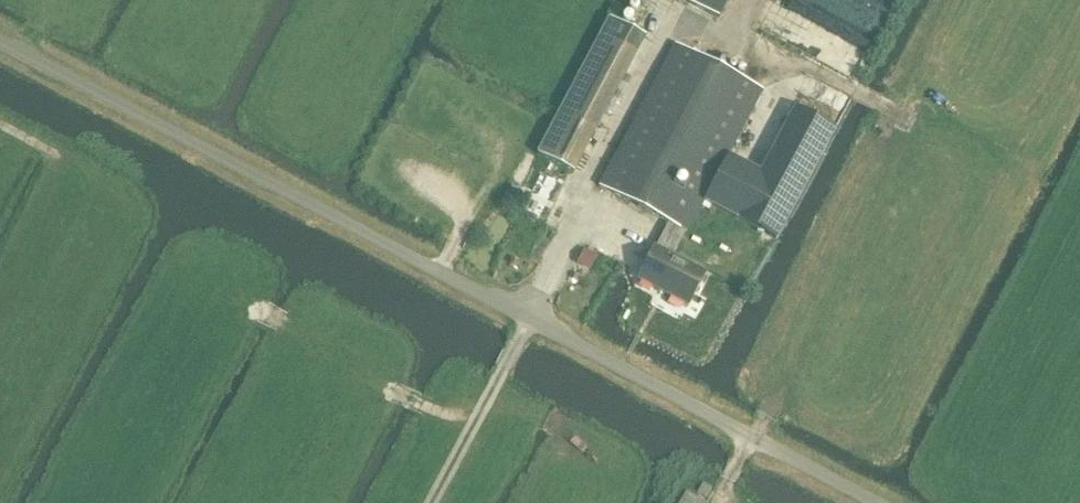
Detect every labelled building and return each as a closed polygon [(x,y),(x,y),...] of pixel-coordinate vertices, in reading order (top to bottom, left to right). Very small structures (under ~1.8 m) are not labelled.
[(717,19),(727,0),(687,0),(686,3),(717,19)] [(537,155),(569,172),(632,52),(601,36),(537,155)] [(672,259),(685,233),(702,202),(726,157),(761,91),(676,46),(600,188),(669,224),(655,250),(654,250),(638,280),(688,306),(704,276),(672,259)] [(726,157),(702,202),(776,241),(834,131),(795,110),(760,175),(726,157)] [(512,192),(505,205),(510,207),(516,211),(523,197),(517,194),(512,192)] [(583,255),(578,266),(589,271),(594,260),(583,255)] [(678,502),(702,502),(684,493),(678,502)]
